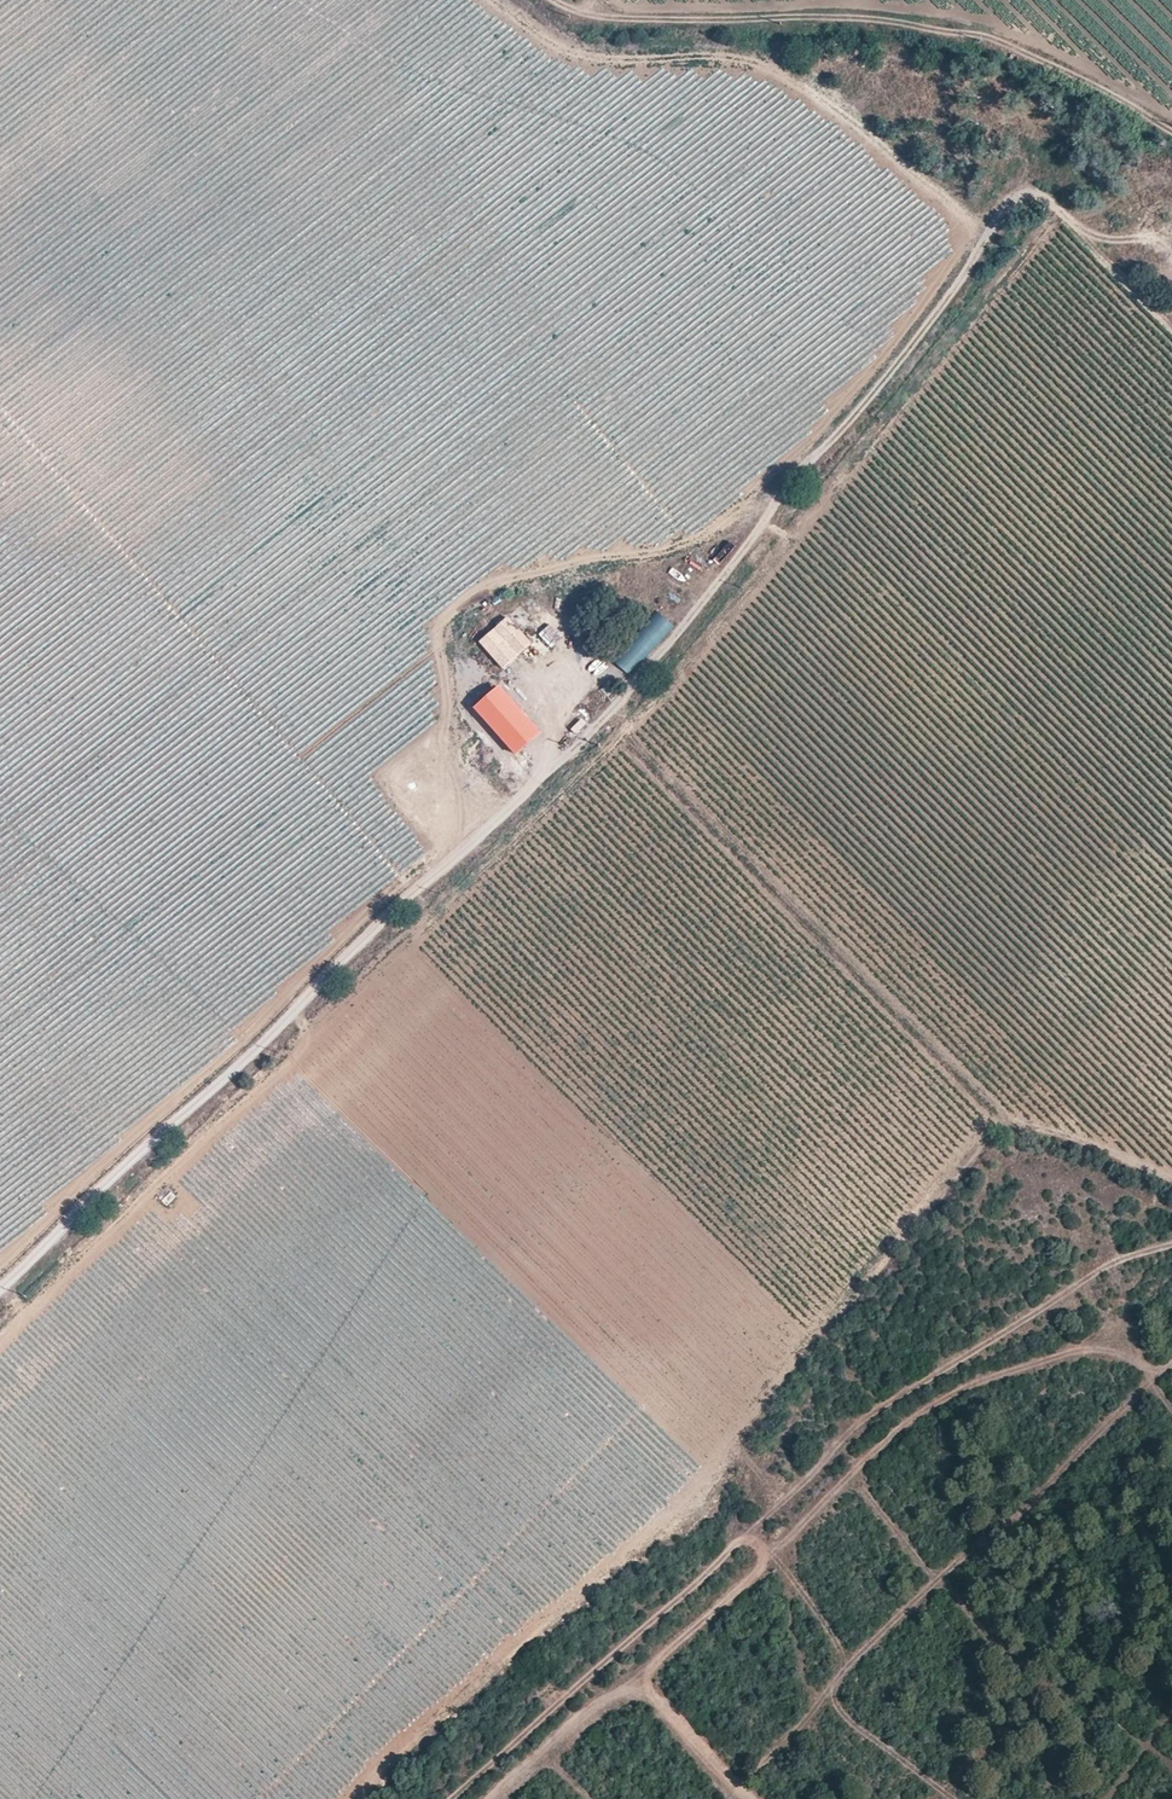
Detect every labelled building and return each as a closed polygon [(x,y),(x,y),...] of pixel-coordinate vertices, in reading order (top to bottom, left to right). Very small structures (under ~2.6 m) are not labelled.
[(628,675),(673,628),(656,612),(611,660),(628,675)] [(530,643),(506,617),(494,628),(517,654),(530,643)] [(517,654),(494,628),(479,642),(503,668),(517,654)] [(541,733),(498,684),(472,707),(515,756),(541,733)]
